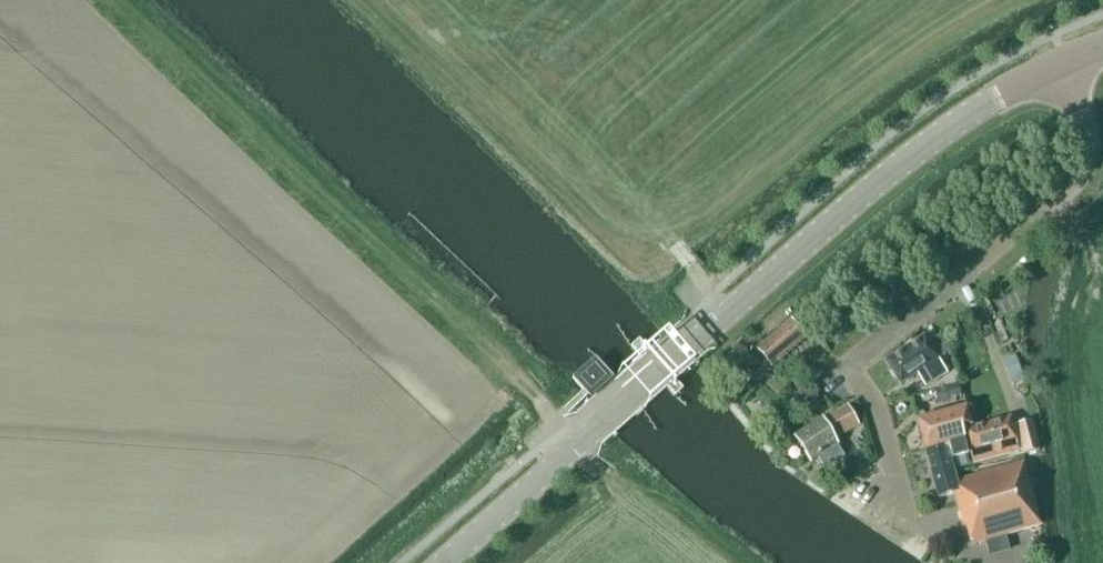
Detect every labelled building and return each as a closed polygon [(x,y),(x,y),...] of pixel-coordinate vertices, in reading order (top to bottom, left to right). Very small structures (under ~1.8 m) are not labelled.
[(791,319),(756,349),(772,367),(807,338),(791,319)] [(917,374),(922,382),(945,368),(925,336),(885,361),(900,385),(917,374)] [(630,345),(675,396),(684,388),(639,337),(630,345)] [(1003,361),(1008,373),(1020,369),(1015,356),(1003,361)] [(606,379),(595,366),(580,380),(591,393),(606,379)] [(934,391),(938,404),(962,397),(958,384),(934,391)] [(815,385),(805,385),(800,390),(799,393),(799,397),(804,403),(814,403),(819,398),(819,395),(819,391),(815,385)] [(844,457),(837,446),(839,444),(836,439),(858,424),(846,405),(824,420),(823,419),(795,437),(811,462),(818,458),(825,469),(844,457)] [(926,451),(947,445),(950,459),(967,454),(962,430),(972,427),(967,408),(917,421),(926,451)] [(1016,441),(1011,418),(965,430),(970,453),(971,453),(973,463),(1019,452),(1016,441)] [(1016,426),(1023,455),(1039,451),(1032,422),(1016,426)] [(957,482),(953,467),(950,459),(947,445),(926,451),(939,499),(955,494),(964,527),(967,527),(972,545),(1041,526),(1023,463),(957,482)]
